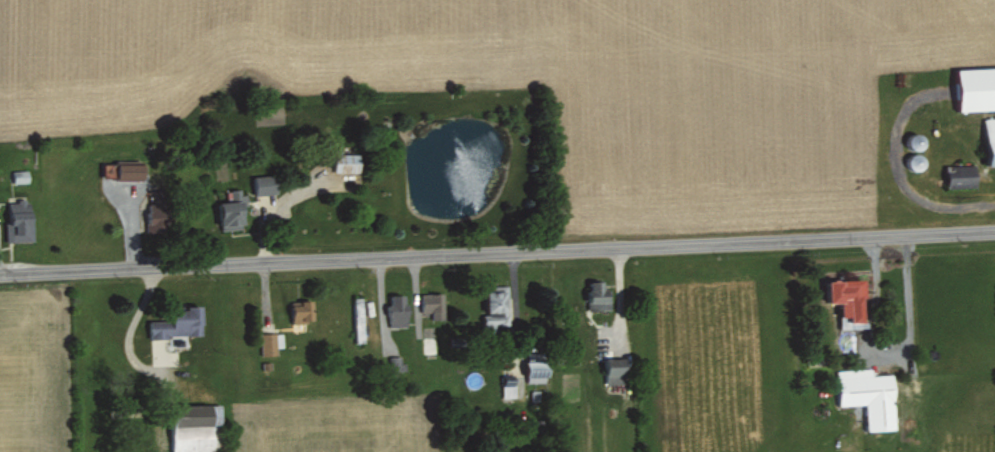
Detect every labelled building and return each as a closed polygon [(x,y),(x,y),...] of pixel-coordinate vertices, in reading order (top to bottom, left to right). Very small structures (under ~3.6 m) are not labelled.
[(994,109),(994,67),(952,68),(953,81),(958,81),(959,110),(994,109)] [(983,121),(992,166),(994,165),(994,118),(983,121)] [(360,154),(334,153),(333,172),(360,172),(360,154)] [(145,180),(145,163),(118,164),(119,180),(145,180)] [(977,186),(977,164),(947,165),(947,186),(977,186)] [(278,174),(255,175),(255,194),(278,193),(278,174)] [(244,189),(227,189),(227,201),(220,202),(221,230),(245,229),(244,189)] [(6,241),(34,240),(32,200),(11,200),(12,223),(6,224),(6,241)] [(168,203),(149,203),(149,231),(169,231),(168,203)] [(864,279),(829,280),(829,303),(841,302),(841,316),(851,316),(851,323),(865,322),(864,279)] [(610,288),(604,289),(604,281),(590,281),(590,290),(587,290),(587,310),(611,309),(610,288)] [(487,312),(507,312),(508,291),(488,290),(487,312)] [(445,292),(422,293),(423,312),(433,312),(433,319),(446,319),(445,292)] [(390,326),(409,326),(409,302),(405,302),(405,295),(391,294),(390,326)] [(354,343),(365,342),(363,297),(352,297),(354,343)] [(293,305),(293,322),(315,321),(314,300),(301,300),(301,304),(293,305)] [(204,335),(203,307),(173,307),(173,320),(151,320),(151,336),(204,335)] [(284,347),(283,332),(261,333),(262,355),(278,354),(277,347),(284,347)] [(401,355),(389,357),(391,372),(404,370),(401,355)] [(606,383),(627,383),(626,358),(606,358),(606,383)] [(550,361),(529,359),(527,382),(548,383),(550,361)] [(838,405),(866,405),(867,431),(896,430),(894,374),(872,374),(872,368),(837,369),(838,405)] [(503,378),(502,397),(516,397),(516,378),(503,378)] [(180,405),(180,416),(175,416),(175,437),(172,437),(172,451),(211,451),(211,449),(215,449),(215,405),(180,405)]
